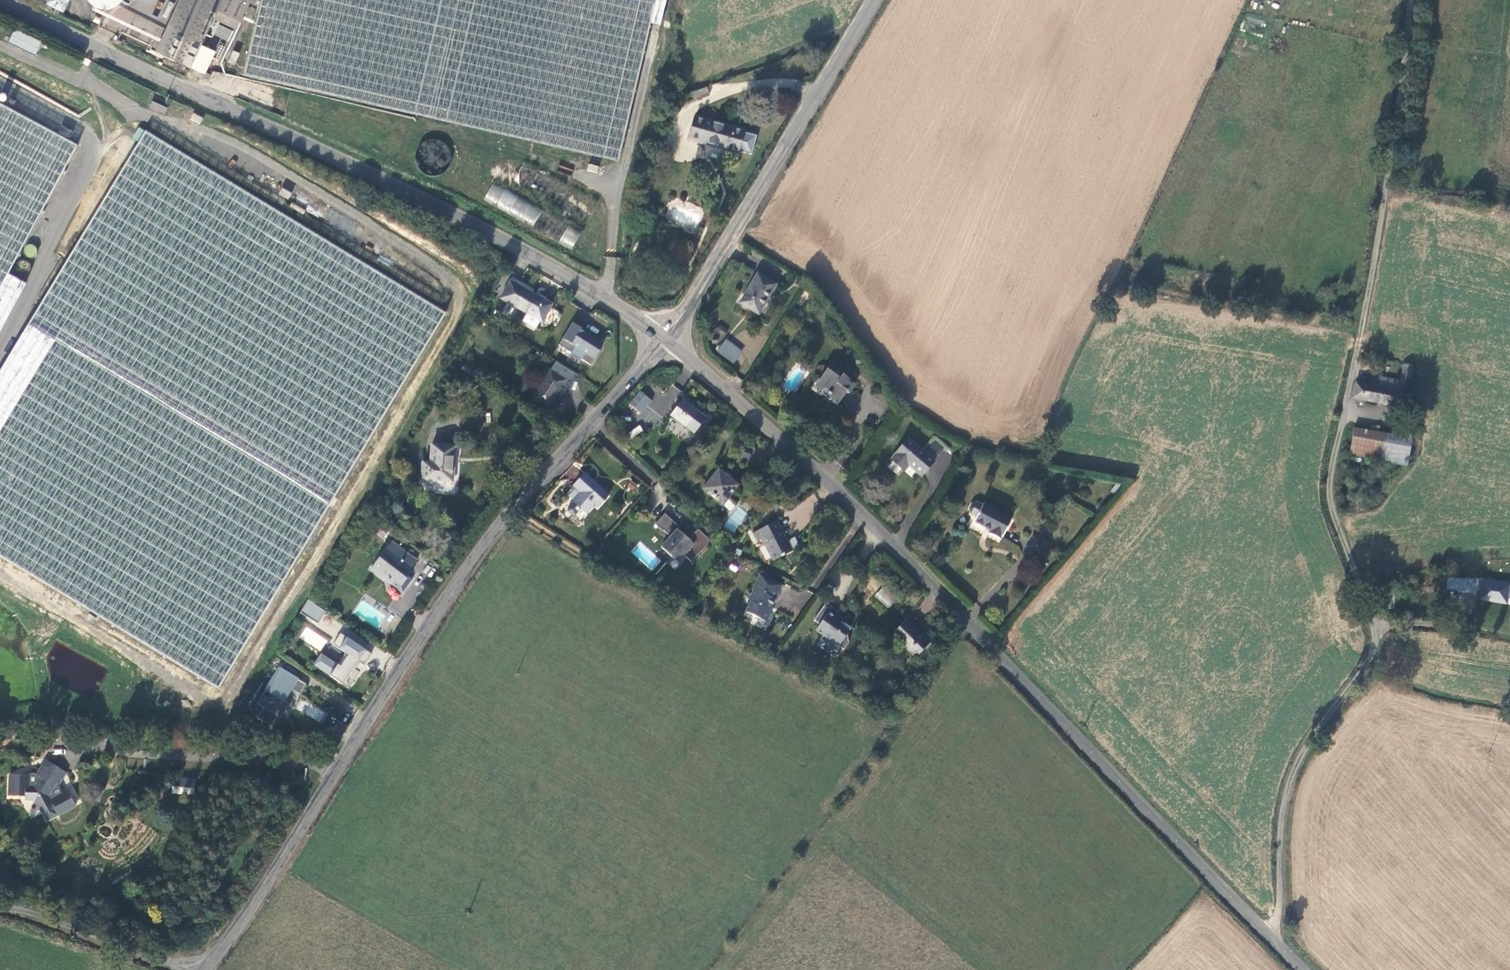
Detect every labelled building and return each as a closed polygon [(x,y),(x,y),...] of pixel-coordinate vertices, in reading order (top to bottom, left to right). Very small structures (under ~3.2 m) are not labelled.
[(67,0),(42,0),(40,4),(60,14),(67,0)] [(212,19),(215,12),(239,24),(250,0),(178,0),(152,52),(188,69),(198,47),(212,19)] [(245,73),(619,160),(656,0),(262,0),(245,73)] [(215,12),(212,19),(235,30),(239,24),(215,12)] [(35,54),(41,41),(14,29),(8,42),(35,54)] [(212,53),(198,47),(188,69),(202,75),(212,53)] [(235,64),(239,52),(232,50),(228,62),(235,64)] [(711,94),(708,86),(693,92),(696,99),(711,94)] [(165,114),(167,107),(151,101),(149,109),(165,114)] [(28,287),(10,278),(79,149),(0,106),(0,339),(28,287)] [(740,152),(746,130),(734,127),(733,128),(706,120),(706,119),(695,116),(689,140),(698,143),(698,141),(740,152)] [(330,506),(448,312),(147,129),(31,323),(0,373),(0,556),(221,689),(330,506)] [(493,183),(484,199),(534,225),(542,210),(493,183)] [(558,242),(571,249),(580,234),(568,226),(558,242)] [(776,284),(758,273),(740,303),(759,314),(776,284)] [(540,321),(542,323),(553,305),(533,293),(535,290),(513,277),(501,298),(527,314),(540,321)] [(504,312),(511,314),(513,306),(506,304),(504,312)] [(536,329),(540,321),(527,314),(523,321),(536,329)] [(602,341),(573,323),(559,346),(571,353),(576,347),(586,354),(582,359),(591,365),(602,347),(602,341)] [(724,327),(714,327),(714,336),(723,337),(724,327)] [(742,353),(726,341),(719,351),(734,363),(742,353)] [(586,354),(576,347),(571,353),(582,359),(586,354)] [(532,362),(536,366),(543,356),(537,353),(532,362)] [(566,391),(576,374),(556,361),(533,399),(548,408),(561,388),(566,391)] [(1400,380),(1400,381),(1408,383),(1410,383),(1413,365),(1403,363),(1400,380)] [(850,393),(857,383),(843,374),(845,372),(835,365),(831,371),(827,369),(822,376),(824,377),(820,383),(825,387),(823,390),(830,395),(832,393),(841,399),(847,390),(850,393)] [(1355,381),(1352,398),(1396,406),(1400,381),(1400,380),(1380,375),(1378,384),(1355,381)] [(1400,381),(1396,406),(1411,409),(1414,394),(1405,392),(1408,383),(1400,381)] [(506,390),(516,396),(520,389),(510,382),(506,390)] [(652,401),(641,392),(630,405),(642,414),(652,401)] [(706,418),(683,400),(671,416),(694,433),(706,418)] [(631,436),(643,431),(641,426),(628,431),(631,436)] [(1354,427),(1349,455),(1408,465),(1413,436),(1354,427)] [(923,476),(936,460),(910,438),(891,459),(900,467),(905,460),(909,464),(923,476)] [(454,482),(456,446),(433,444),(432,462),(425,462),(423,480),(454,482)] [(904,470),(909,464),(905,460),(900,467),(904,470)] [(739,486),(719,470),(703,489),(724,505),(739,486)] [(596,504),(599,508),(610,495),(586,473),(574,486),(576,487),(582,492),(575,501),(574,501),(588,513),(596,504)] [(569,496),(575,501),(582,492),(576,487),(569,496)] [(972,513),(978,516),(984,503),(979,501),(973,502),(971,508),(972,513)] [(1003,536),(1013,518),(985,503),(984,503),(978,516),(975,521),(991,529),(989,532),(1001,538),(1003,535),(1003,536)] [(671,538),(663,549),(673,558),(676,555),(682,561),(685,558),(692,564),(712,541),(700,530),(691,540),(679,530),(682,527),(667,514),(656,527),(662,533),(664,531),(671,538)] [(774,559),(793,551),(788,542),(777,522),(756,533),(760,540),(764,539),(774,559)] [(788,542),(793,551),(798,547),(794,539),(788,542)] [(393,541),(374,568),(389,578),(387,580),(403,593),(413,580),(410,577),(416,569),(413,567),(418,560),(393,541)] [(676,555),(673,558),(679,564),(682,561),(676,555)] [(784,585),(761,573),(754,588),(755,588),(750,598),(751,601),(746,611),(767,622),(772,613),(771,610),(784,585)] [(1447,577),(1446,593),(1479,594),(1479,578),(1447,577)] [(1509,584),(1509,583),(1481,579),(1478,599),(1507,603),(1508,591),(1509,591),(1509,584)] [(874,596),(888,609),(897,598),(883,585),(874,596)] [(318,625),(326,612),(322,610),(309,601),(301,614),(318,625)] [(849,644),(847,635),(850,631),(846,628),(848,626),(842,622),(844,620),(837,615),(839,612),(827,603),(814,620),(820,625),(816,630),(824,635),(821,639),(829,646),(836,644),(844,650),(849,644)] [(930,643),(906,621),(893,635),(915,658),(930,643)] [(341,635),(334,646),(346,654),(339,666),(329,660),(322,671),(350,690),(372,655),(341,635)] [(322,671),(329,660),(322,655),(314,667),(322,671)] [(301,695),(307,685),(280,669),(259,705),(265,708),(258,719),(272,728),(279,717),(283,719),(292,705),(288,703),(294,691),(301,695)] [(50,769),(53,764),(46,759),(43,764),(50,769)] [(48,822),(76,805),(68,791),(54,798),(49,794),(55,786),(58,787),(67,772),(53,764),(50,769),(43,764),(37,774),(40,775),(33,786),(31,787),(30,776),(10,774),(10,796),(26,797),(27,800),(36,801),(48,822)] [(172,787),(172,793),(194,794),(194,778),(180,778),(180,787),(172,787)]
